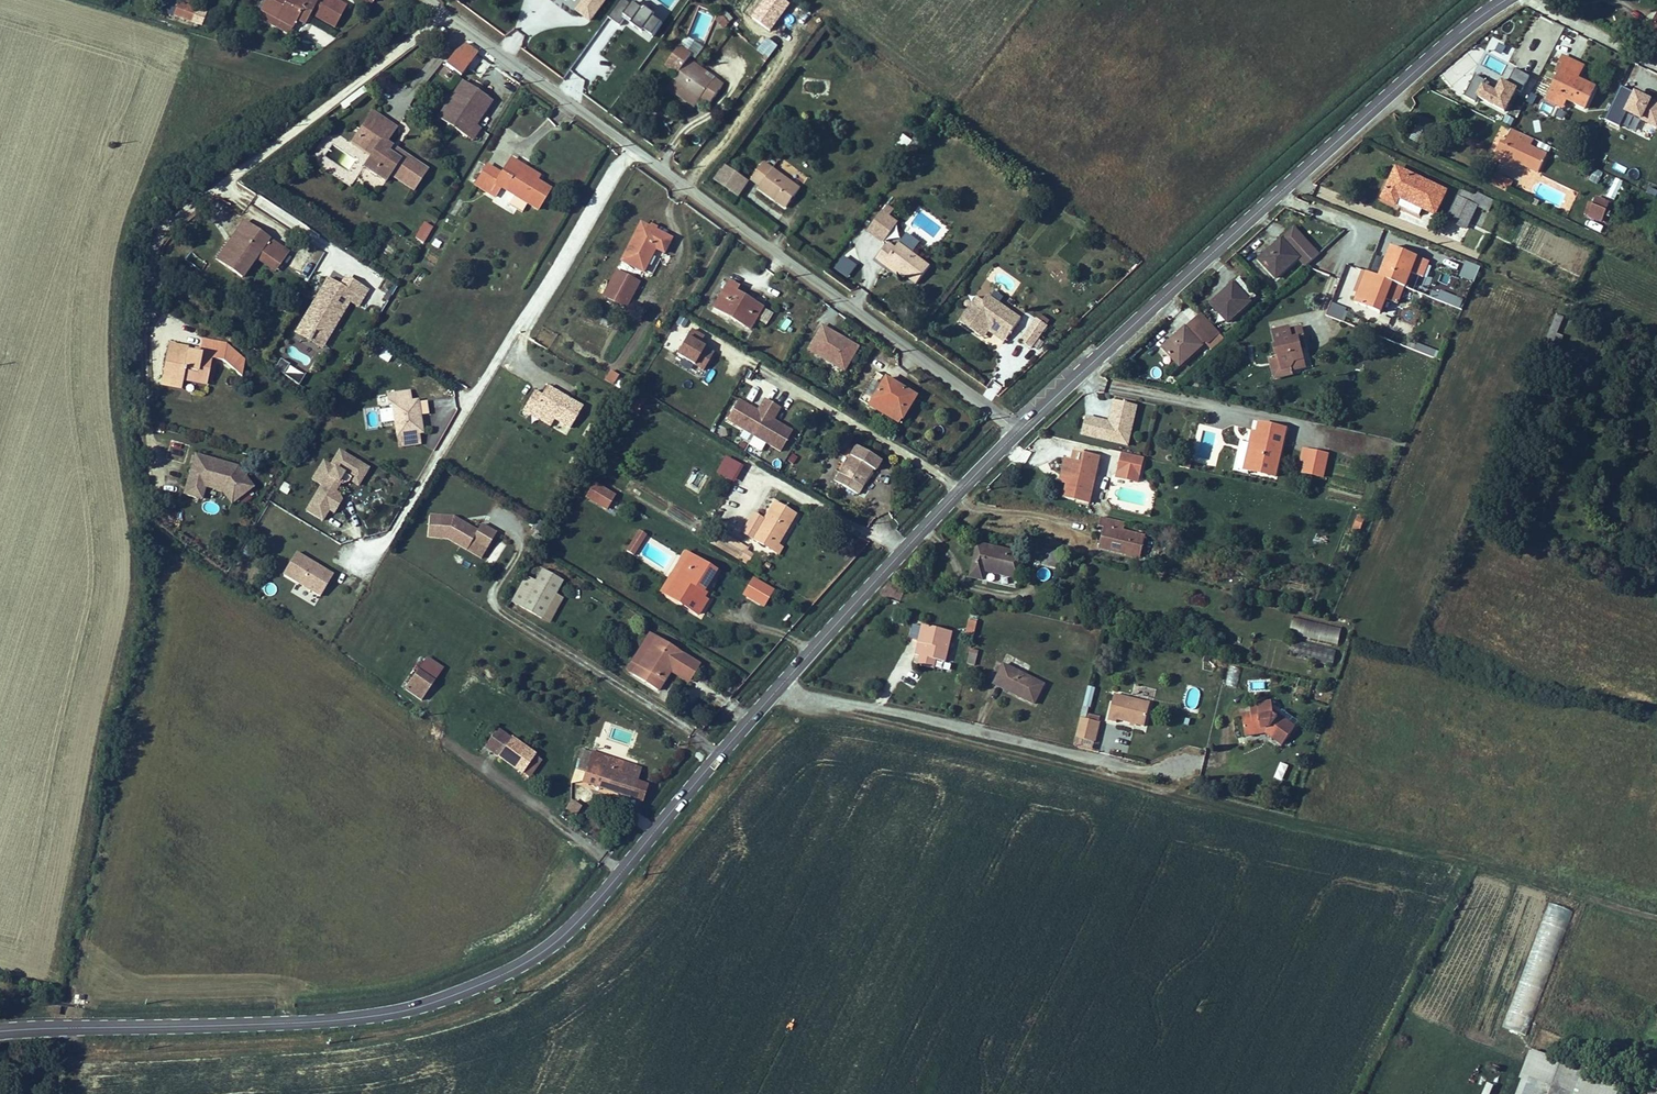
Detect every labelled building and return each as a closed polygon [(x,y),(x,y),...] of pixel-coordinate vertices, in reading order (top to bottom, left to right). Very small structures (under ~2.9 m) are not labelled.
[(192,24),(198,10),(173,0),(168,0),(163,12),(192,24)] [(262,2),(293,18),(297,12),(306,15),(314,0),(263,0),(262,2)] [(316,8),(338,17),(347,0),(321,0),(316,8)] [(567,0),(530,0),(522,11),(538,22),(547,9),(566,22),(577,7),(567,0)] [(662,24),(630,0),(621,0),(608,17),(619,25),(622,21),(649,41),(662,24)] [(1642,24),(1656,31),(1656,2),(1654,0),(1642,24)] [(756,30),(766,37),(756,50),(767,58),(788,33),(767,16),(756,30)] [(435,65),(451,76),(467,52),(454,43),(443,54),(435,65)] [(1551,60),(1540,81),(1556,88),(1575,96),(1585,75),(1568,67),(1575,55),(1554,45),(1547,58),(1551,60)] [(688,61),(667,89),(695,108),(700,100),(709,106),(725,82),(716,76),(713,80),(688,61)] [(1514,69),(1507,81),(1521,89),(1528,76),(1514,69)] [(1473,76),(1464,96),(1506,114),(1517,88),(1500,80),(1497,87),(1473,76)] [(428,118),(458,137),(466,124),(483,99),(453,81),(428,118)] [(1556,88),(1540,81),(1536,90),(1553,97),(1556,88)] [(1656,129),(1656,102),(1633,91),(1618,126),(1652,141),(1656,129)] [(1530,93),(1526,101),(1535,106),(1539,97),(1530,93)] [(365,115),(350,137),(370,150),(365,158),(358,169),(380,182),(384,175),(407,189),(420,169),(404,159),(401,163),(384,152),(387,147),(381,144),(390,131),(365,115)] [(1496,140),(1491,137),(1485,134),(1480,144),(1526,166),(1534,147),(1518,140),(1523,131),(1500,120),(1496,129),(1500,132),(1496,140)] [(466,124),(458,137),(465,141),(473,128),(466,124)] [(1496,129),(1491,137),(1496,140),(1500,132),(1496,129)] [(902,135),(896,146),(906,151),(912,140),(902,135)] [(350,137),(345,145),(365,158),(370,150),(350,137)] [(1548,151),(1549,145),(1536,142),(1534,148),(1548,151)] [(404,159),(387,147),(384,152),(401,163),(404,159)] [(512,197),(507,205),(519,213),(525,205),(529,207),(541,186),(529,179),(508,166),(511,161),(501,155),(491,171),(476,162),(463,181),(480,192),(486,181),(491,185),(512,197)] [(511,161),(508,166),(529,179),(532,173),(511,161)] [(764,162),(752,179),(760,186),(758,188),(785,208),(801,188),(764,162)] [(724,163),(712,180),(737,198),(749,182),(724,163)] [(1389,163),(1375,192),(1389,199),(1393,191),(1428,208),(1438,186),(1389,163)] [(1588,179),(1597,184),(1603,174),(1594,168),(1588,179)] [(1494,172),(1489,184),(1507,193),(1513,182),(1494,172)] [(486,181),(480,192),(485,196),(491,185),(486,181)] [(1469,199),(1462,197),(1466,189),(1455,184),(1441,215),(1458,222),(1469,199)] [(1649,185),(1645,193),(1656,198),(1656,189),(1649,185)] [(1466,189),(1462,197),(1469,199),(1481,204),(1486,194),(1467,186),(1466,189)] [(1585,217),(1602,223),(1609,201),(1592,195),(1585,217)] [(891,212),(885,207),(880,214),(879,214),(866,234),(882,245),(896,225),(886,219),(891,212)] [(612,252),(620,257),(641,221),(633,217),(612,252)] [(641,221),(620,257),(633,265),(646,243),(653,247),(662,234),(641,221)] [(1604,233),(1606,226),(1591,221),(1589,228),(1604,233)] [(422,222),(413,238),(423,243),(432,227),(422,222)] [(1266,272),(1294,247),(1302,255),(1311,248),(1287,222),(1278,230),(1251,255),(1266,272)] [(237,226),(222,249),(228,253),(243,231),(237,226)] [(228,253),(222,249),(210,267),(234,283),(253,257),(274,272),(282,258),(243,231),(228,253)] [(1373,305),(1385,275),(1398,280),(1410,250),(1384,239),(1372,270),(1360,265),(1348,295),(1373,305)] [(306,241),(289,266),(307,278),(324,253),(306,241)] [(928,268),(897,245),(894,250),(887,245),(875,262),(898,278),(900,275),(915,286),(928,268)] [(190,251),(184,258),(201,270),(206,263),(190,251)] [(842,255),(834,269),(848,278),(857,265),(842,255)] [(1458,277),(1474,283),(1480,267),(1464,261),(1458,277)] [(592,285),(613,298),(627,274),(606,262),(592,285)] [(1229,274),(1201,301),(1217,317),(1245,291),(1229,274)] [(335,276),(329,285),(339,292),(345,282),(335,276)] [(316,278),(304,300),(307,302),(320,280),(316,278)] [(304,300),(283,334),(311,350),(339,303),(347,308),(357,290),(345,282),(339,292),(329,285),(320,280),(307,302),(304,300)] [(717,280),(702,305),(737,327),(750,306),(722,288),(725,285),(717,280)] [(1434,299),(1461,309),(1464,300),(1437,289),(1434,299)] [(1023,323),(991,299),(986,304),(981,300),(963,324),(986,341),(991,333),(1007,345),(1009,342),(1023,323)] [(1331,303),(1327,316),(1346,322),(1350,308),(1331,303)] [(1557,342),(1565,318),(1555,314),(1547,338),(1557,342)] [(1286,327),(1284,319),(1283,315),(1267,320),(1273,343),(1264,346),(1269,366),(1287,362),(1286,358),(1286,355),(1289,349),(1298,347),(1295,337),(1292,325),(1286,327)] [(1299,324),(1296,315),(1284,319),(1286,327),(1292,325),(1295,337),(1299,337),(1296,325),(1299,324)] [(1180,320),(1152,345),(1168,361),(1195,337),(1180,320)] [(1047,331),(1039,325),(1022,348),(1030,354),(1047,331)] [(817,326),(805,354),(847,372),(859,344),(817,326)] [(699,344),(704,335),(689,328),(673,362),(689,370),(691,366),(703,372),(713,351),(699,344)] [(160,349),(154,383),(173,386),(175,373),(188,376),(186,386),(197,388),(203,362),(213,364),(216,348),(195,343),(192,357),(178,354),(177,362),(168,360),(169,353),(169,350),(160,349)] [(1286,355),(1286,358),(1300,355),(1298,347),(1289,349),(1286,355)] [(389,361),(392,352),(382,348),(378,358),(389,361)] [(178,354),(169,353),(168,360),(177,362),(178,354)] [(615,385),(618,374),(607,370),(604,381),(615,385)] [(862,370),(848,393),(856,397),(870,375),(862,370)] [(873,377),(859,400),(888,418),(902,394),(873,377)] [(173,386),(154,383),(153,389),(172,392),(173,386)] [(381,400),(385,433),(387,442),(408,439),(407,430),(411,429),(409,410),(417,409),(415,395),(407,396),(400,397),(399,387),(377,390),(378,401),(381,400)] [(593,413),(578,405),(557,392),(553,399),(545,394),(534,414),(542,419),(546,411),(565,422),(582,432),(593,413)] [(748,411),(729,400),(718,420),(745,436),(763,402),(756,398),(748,411)] [(1080,436),(1129,447),(1138,406),(1113,400),(1108,421),(1085,416),(1080,436)] [(745,436),(772,451),(783,431),(764,420),(771,407),(763,402),(745,436)] [(546,411),(542,419),(561,429),(565,422),(546,411)] [(1246,431),(1239,466),(1262,471),(1273,424),(1249,418),(1246,431)] [(938,430),(939,439),(948,438),(948,429),(938,430)] [(1233,464),(1239,466),(1246,431),(1241,430),(1233,464)] [(848,490),(852,482),(846,478),(856,463),(862,466),(864,467),(870,456),(844,443),(825,477),(848,490)] [(1058,479),(1054,478),(1051,490),(1076,496),(1082,475),(1077,474),(1078,466),(1074,465),(1076,456),(1085,458),(1087,449),(1062,443),(1060,454),(1057,453),(1052,470),(1060,472),(1058,479)] [(1113,447),(1109,465),(1130,471),(1134,452),(1113,447)] [(359,488),(370,466),(337,450),(330,464),(321,460),(310,481),(318,485),(304,512),(327,523),(341,496),(335,493),(341,480),(359,488)] [(1043,475),(1054,478),(1058,479),(1060,472),(1052,470),(1057,453),(1050,451),(1043,475)] [(1313,458),(1294,453),(1290,469),(1309,474),(1313,458)] [(189,456),(186,467),(198,470),(201,459),(189,456)] [(724,456),(715,473),(734,483),(743,465),(724,456)] [(1077,474),(1082,475),(1085,458),(1076,456),(1074,465),(1078,466),(1077,474)] [(231,468),(201,459),(198,470),(186,467),(180,487),(192,491),(195,482),(224,491),(231,500),(247,488),(231,468)] [(846,478),(852,482),(862,466),(856,463),(846,478)] [(699,489),(704,473),(694,470),(690,487),(699,489)] [(192,491),(180,487),(178,495),(196,500),(199,488),(216,492),(225,504),(231,500),(224,491),(195,482),(192,491)] [(602,495),(582,485),(574,498),(595,509),(602,495)] [(744,536),(759,544),(763,536),(770,539),(786,509),(766,499),(744,536)] [(1098,511),(1090,509),(1088,519),(1094,520),(1090,540),(1131,550),(1136,530),(1114,524),(1116,515),(1098,511)] [(1355,515),(1352,529),(1362,531),(1365,517),(1355,515)] [(715,524),(706,540),(717,546),(732,554),(741,538),(715,524)] [(635,556),(645,533),(634,529),(625,552),(635,556)] [(408,534),(407,555),(427,556),(446,567),(451,558),(466,568),(476,551),(461,542),(457,549),(443,540),(439,542),(436,540),(438,537),(434,535),(408,534)] [(763,536),(759,544),(771,550),(775,542),(770,539),(763,536)] [(970,536),(963,568),(976,571),(978,563),(1009,569),(1014,546),(970,536)] [(1024,538),(1020,554),(1049,560),(1053,545),(1024,538)] [(243,545),(240,554),(248,557),(252,548),(243,545)] [(1053,545),(1049,560),(1053,561),(1057,546),(1053,545)] [(677,547),(658,580),(671,587),(667,594),(688,606),(697,592),(693,590),(688,587),(702,561),(677,547)] [(296,551),(280,575),(299,587),(295,593),(314,605),(333,575),(296,551)] [(446,567),(460,576),(466,568),(451,558),(446,567)] [(702,561),(688,587),(693,590),(707,564),(702,561)] [(767,582),(747,571),(738,587),(758,597),(767,582)] [(518,577),(506,598),(514,603),(526,582),(518,577)] [(658,580),(654,586),(667,594),(671,587),(658,580)] [(908,647),(907,652),(922,656),(923,650),(934,653),(941,625),(909,617),(905,633),(911,635),(918,636),(914,649),(908,647)] [(968,619),(965,632),(974,633),(977,620),(968,619)] [(1291,620),(1289,635),(1339,642),(1341,626),(1291,620)] [(663,662),(657,660),(669,641),(648,630),(626,669),(652,683),(663,662)] [(911,635),(908,647),(914,649),(918,636),(911,635)] [(669,641),(657,660),(663,662),(666,657),(673,643),(669,641)] [(673,643),(666,657),(684,668),(692,654),(673,643)] [(1292,644),(1291,658),(1334,661),(1335,647),(1292,644)] [(975,666),(978,650),(970,649),(966,664),(975,666)] [(922,656),(907,652),(905,658),(920,662),(922,656)] [(993,653),(984,668),(1005,679),(1002,685),(1021,695),(1034,674),(993,653)] [(402,689),(420,701),(443,668),(426,656),(402,689)] [(666,657),(663,662),(681,673),(684,668),(666,657)] [(1228,685),(1236,686),(1237,668),(1229,667),(1228,685)] [(984,668),(980,674),(1002,685),(1005,679),(984,668)] [(1103,686),(1096,712),(1105,714),(1107,709),(1133,716),(1138,694),(1103,686)] [(1090,708),(1095,688),(1088,687),(1083,707),(1090,708)] [(1283,719),(1261,703),(1259,694),(1237,697),(1239,706),(1229,707),(1233,728),(1253,725),(1270,738),(1283,719)] [(1080,736),(1085,716),(1073,713),(1076,702),(1069,700),(1061,731),(1080,736)] [(503,730),(490,748),(513,764),(525,746),(503,730)] [(567,761),(563,773),(571,774),(632,794),(639,777),(625,772),(629,760),(583,744),(576,764),(567,761)] [(563,793),(558,799),(566,804),(570,798),(563,793)] [(576,816),(582,806),(570,800),(565,810),(576,816)] [(1495,1059),(1483,1093),(1503,1093),(1513,1065),(1495,1059)] [(1503,1093),(1549,1093),(1554,1080),(1513,1065),(1503,1093)]
